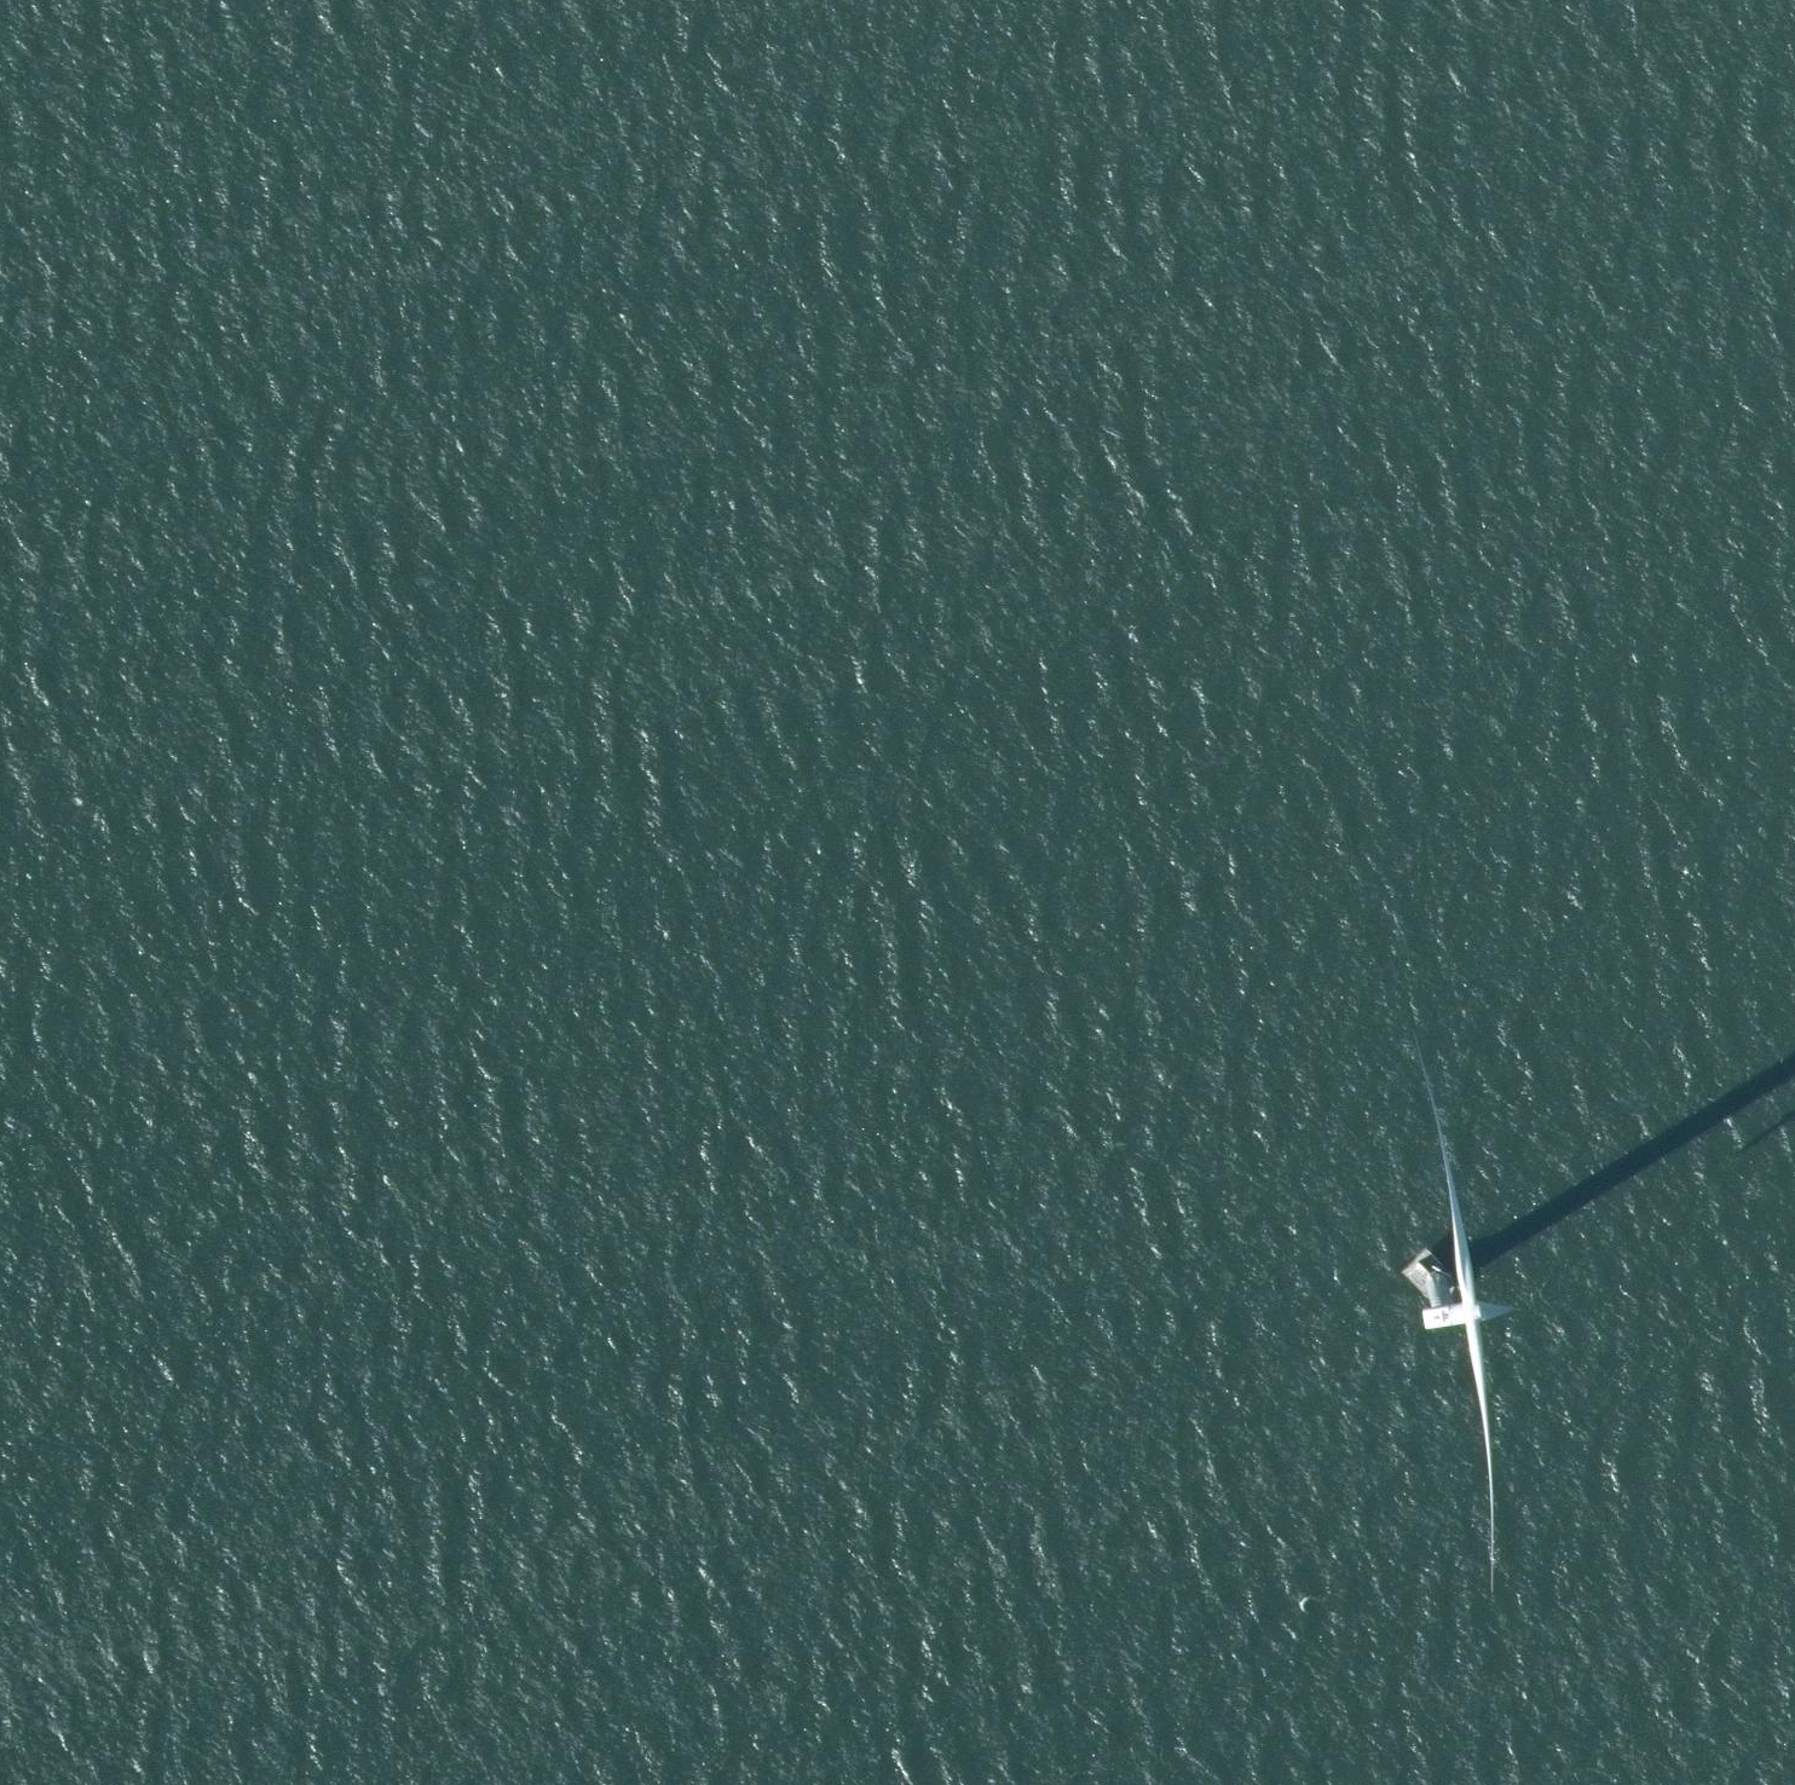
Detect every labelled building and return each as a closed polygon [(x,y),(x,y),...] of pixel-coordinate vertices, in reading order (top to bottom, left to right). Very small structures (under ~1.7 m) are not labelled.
[(1426,1279),(1425,1284),(1426,1287),(1428,1291),(1432,1293),(1436,1294),(1440,1293),(1443,1291),(1446,1288),(1447,1284),(1446,1279),(1443,1275),(1440,1273),(1436,1272),(1432,1273),(1428,1275),(1426,1279)]
